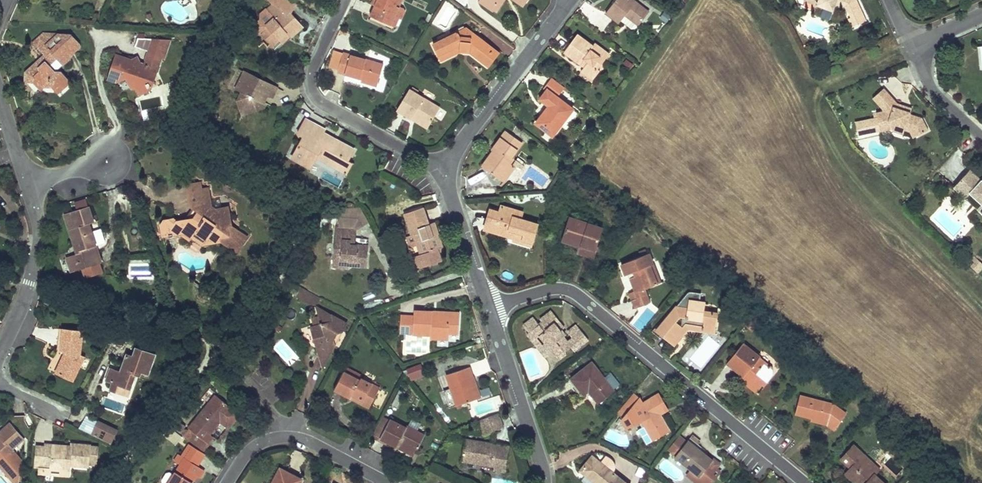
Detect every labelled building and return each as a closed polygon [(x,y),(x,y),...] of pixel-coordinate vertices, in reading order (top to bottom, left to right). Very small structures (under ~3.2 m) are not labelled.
[(254,25),(271,45),(282,35),(286,32),(288,35),(290,36),(302,26),(291,12),(294,5),(284,0),(277,0),(272,4),(261,13),(263,17),(254,25)] [(375,6),(371,15),(390,24),(398,6),(401,0),(378,0),(375,6)] [(480,1),(492,10),(499,0),(480,0),(480,1)] [(492,10),(496,13),(504,0),(499,0),(492,10)] [(606,12),(619,23),(621,21),(626,15),(639,25),(649,12),(633,0),(616,0),(606,12)] [(796,3),(812,10),(815,3),(807,0),(795,0),(796,3)] [(815,3),(831,10),(833,5),(835,2),(842,6),(841,7),(842,8),(847,19),(850,18),(853,27),(865,22),(856,1),(854,0),(807,0),(815,3)] [(398,6),(390,24),(395,27),(398,17),(400,19),(404,10),(403,8),(398,6)] [(626,15),(621,21),(632,29),(637,28),(639,25),(626,15)] [(458,32),(433,44),(441,61),(459,52),(460,53),(460,50),(469,51),(469,53),(471,54),(476,58),(480,52),(488,58),(494,50),(468,31),(459,35),(458,32)] [(54,82),(62,90),(71,82),(61,71),(56,71),(51,66),(51,64),(51,58),(55,54),(58,57),(62,62),(68,56),(67,55),(73,54),(75,53),(74,46),(80,46),(80,44),(71,35),(45,34),(34,43),(34,47),(39,46),(45,56),(45,61),(38,68),(33,66),(27,73),(26,81),(34,81),(38,86),(43,81),(54,82)] [(577,35),(564,52),(579,64),(583,60),(588,63),(584,68),(581,71),(593,80),(600,71),(598,69),(604,61),(599,58),(604,51),(595,44),(593,46),(577,35)] [(131,61),(117,55),(108,78),(117,81),(127,77),(132,86),(138,88),(140,94),(151,89),(146,79),(156,74),(162,58),(164,59),(170,41),(139,41),(136,49),(149,54),(145,65),(141,66),(137,58),(131,61)] [(480,52),(476,58),(488,67),(499,53),(494,50),(488,58),(480,52)] [(604,51),(599,58),(604,61),(609,54),(604,51)] [(343,53),(338,69),(346,71),(345,74),(362,80),(378,84),(383,65),(343,53)] [(45,56),(33,66),(38,68),(45,61),(45,56)] [(68,56),(62,62),(64,64),(70,59),(68,56)] [(583,60),(579,64),(584,68),(588,63),(583,60)] [(245,72),(237,88),(243,91),(238,101),(245,104),(248,113),(264,107),(267,103),(264,102),(260,99),(264,93),(268,94),(271,96),(276,87),(245,72)] [(146,79),(151,89),(156,74),(146,79)] [(550,106),(536,123),(553,136),(574,109),(558,97),(565,88),(552,78),(545,86),(549,89),(541,99),(550,106)] [(54,88),(58,93),(62,90),(54,82),(43,81),(38,86),(41,90),(43,87),(54,88)] [(877,118),(855,122),(857,136),(893,130),(895,125),(912,132),(915,139),(929,134),(923,120),(911,116),(912,115),(900,110),(898,104),(897,102),(884,88),(873,99),(882,109),(882,112),(876,112),(877,118)] [(409,89),(397,110),(411,119),(413,115),(430,125),(440,108),(409,89)] [(245,104),(238,101),(243,115),(248,113),(245,104)] [(900,110),(912,115),(914,110),(898,104),(900,110)] [(413,115),(411,119),(427,129),(430,125),(413,115)] [(304,137),(292,157),(310,167),(317,156),(337,167),(342,157),(348,160),(354,149),(336,140),(333,145),(320,137),(323,132),(325,130),(306,119),(298,133),(304,137)] [(895,125),(893,130),(892,133),(902,136),(903,132),(909,134),(911,141),(915,139),(912,132),(895,125)] [(494,150),(482,166),(498,179),(510,164),(514,158),(511,157),(522,143),(506,131),(495,146),(496,147),(499,148),(496,152),(494,150)] [(323,132),(320,137),(333,145),(336,140),(323,132)] [(342,157),(337,167),(346,173),(352,163),(348,160),(342,157)] [(510,164),(498,179),(503,182),(515,167),(510,164)] [(953,190),(964,201),(969,195),(981,207),(981,183),(970,172),(953,190)] [(185,185),(186,192),(203,189),(201,181),(185,185)] [(159,224),(162,238),(178,235),(184,233),(192,239),(196,233),(213,244),(219,242),(236,255),(249,237),(233,226),(229,206),(217,208),(213,205),(210,188),(203,189),(186,192),(189,207),(194,210),(197,212),(194,217),(188,218),(177,220),(173,218),(163,220),(159,224)] [(977,213),(980,210),(981,207),(969,195),(964,201),(977,213)] [(491,209),(485,229),(495,232),(496,228),(510,232),(510,229),(516,231),(514,238),(514,240),(532,245),(539,223),(521,218),(514,216),(516,210),(502,205),(500,212),(491,209)] [(77,254),(68,257),(73,272),(101,263),(89,224),(95,222),(89,206),(65,214),(75,246),(78,245),(80,253),(77,254)] [(340,208),(339,227),(357,229),(369,223),(361,207),(340,208)] [(423,207),(411,211),(413,215),(405,217),(411,235),(414,234),(421,254),(413,257),(417,268),(442,259),(438,249),(443,247),(438,234),(433,236),(428,224),(423,207)] [(194,210),(188,218),(194,217),(197,212),(194,210)] [(516,210),(514,216),(521,218),(523,212),(516,210)] [(570,218),(563,239),(581,245),(595,249),(602,228),(570,218)] [(434,222),(428,224),(433,236),(438,234),(434,222)] [(336,227),(335,237),(347,238),(346,247),(350,247),(350,244),(355,244),(357,229),(339,227),(336,227)] [(496,228),(495,232),(514,238),(516,231),(510,229),(510,232),(496,228)] [(93,231),(97,245),(104,242),(100,229),(93,231)] [(184,233),(178,235),(189,242),(192,239),(184,233)] [(196,233),(192,239),(202,246),(213,244),(196,233)] [(335,237),(333,266),(346,267),(349,265),(367,266),(368,245),(355,244),(350,244),(350,247),(346,247),(347,238),(335,237)] [(581,245),(579,252),(593,256),(595,249),(581,245)] [(649,254),(621,264),(625,275),(628,274),(632,272),(634,277),(630,278),(635,291),(638,298),(632,300),(636,308),(649,302),(644,289),(657,285),(650,266),(653,265),(649,254)] [(968,265),(978,275),(981,271),(981,266),(974,259),(968,265)] [(653,265),(650,266),(657,285),(660,283),(653,265)] [(130,267),(131,277),(151,276),(151,266),(130,267)] [(317,296),(303,288),(298,298),(312,305),(314,301),(317,296)] [(632,300),(638,298),(635,291),(629,293),(632,300)] [(687,309),(689,301),(682,300),(676,307),(687,309)] [(676,307),(656,331),(670,343),(683,327),(681,326),(676,322),(680,317),(683,318),(687,319),(686,324),(703,327),(702,329),(715,331),(718,313),(703,311),(698,310),(699,303),(689,301),(687,309),(676,307)] [(534,317),(523,325),(529,333),(527,334),(545,358),(553,352),(561,346),(564,351),(570,347),(573,352),(590,340),(584,332),(574,340),(572,338),(568,340),(565,336),(568,335),(564,329),(561,331),(558,326),(563,323),(552,310),(540,319),(542,321),(539,324),(534,317)] [(316,344),(319,356),(327,360),(335,346),(332,340),(337,333),(342,332),(347,323),(324,311),(318,313),(319,316),(312,318),(313,327),(311,327),(314,339),(316,338),(319,340),(316,344)] [(432,321),(433,312),(415,311),(415,315),(401,314),(400,332),(413,333),(431,334),(431,338),(440,339),(440,333),(449,333),(459,333),(460,318),(450,317),(450,314),(437,313),(437,321),(432,321)] [(433,312),(432,321),(437,321),(437,313),(450,314),(450,317),(460,318),(460,313),(433,312)] [(683,327),(670,343),(673,346),(687,329),(714,333),(715,331),(702,329),(703,327),(686,324),(687,319),(683,318),(681,326),(683,327)] [(561,331),(564,329),(566,327),(563,323),(558,326),(561,331)] [(577,324),(567,331),(572,338),(574,340),(584,332),(577,324)] [(62,359),(56,372),(73,380),(84,356),(80,354),(83,330),(62,329),(60,350),(65,352),(68,353),(65,360),(62,359)] [(332,340),(335,346),(342,332),(337,333),(332,340)] [(405,338),(404,352),(427,354),(428,339),(405,338)] [(743,344),(727,363),(744,377),(745,376),(748,378),(745,381),(757,390),(762,383),(764,384),(772,374),(771,368),(767,365),(766,366),(758,359),(760,358),(743,344)] [(561,346),(553,352),(559,360),(567,355),(564,351),(561,346)] [(113,383),(110,390),(121,394),(124,387),(131,389),(136,375),(139,376),(141,372),(148,374),(155,356),(137,349),(133,357),(127,355),(121,369),(124,370),(122,373),(111,369),(106,380),(113,383)] [(327,360),(319,356),(323,368),(327,360)] [(592,362),(571,379),(582,392),(588,387),(591,390),(589,391),(599,403),(615,391),(603,377),(592,362)] [(423,364),(407,367),(410,381),(425,378),(423,364)] [(470,367),(447,375),(451,388),(443,391),(449,408),(477,399),(470,378),(473,376),(470,367)] [(344,371),(335,389),(351,398),(353,395),(372,404),(380,388),(361,378),(360,380),(344,371)] [(607,374),(603,377),(615,391),(618,388),(607,374)] [(473,376),(470,378),(477,399),(480,398),(478,390),(473,376)] [(745,381),(744,383),(755,392),(757,390),(745,381)] [(124,387),(121,394),(128,396),(131,389),(124,387)] [(588,387),(582,392),(584,395),(589,391),(591,390),(588,387)] [(484,388),(478,390),(480,398),(481,401),(487,399),(484,388)] [(640,399),(633,394),(618,412),(625,418),(623,421),(628,430),(639,423),(642,428),(637,431),(646,446),(670,432),(662,418),(659,419),(657,416),(666,412),(657,395),(643,404),(640,399)] [(231,407),(216,395),(182,436),(193,446),(200,452),(212,437),(209,434),(219,421),(222,419),(224,420),(230,425),(239,414),(231,407)] [(353,395),(351,398),(370,408),(372,404),(353,395)] [(800,395),(795,414),(811,418),(827,422),(826,425),(834,430),(846,415),(833,404),(800,395)] [(103,413),(100,421),(118,428),(121,420),(103,413)] [(498,413),(479,420),(485,435),(504,428),(498,413)] [(381,420),(373,435),(397,447),(399,443),(416,453),(425,436),(407,426),(406,429),(390,420),(389,423),(381,420)] [(117,430),(98,421),(92,435),(110,444),(117,430)] [(14,482),(19,482),(22,460),(12,449),(23,440),(9,424),(0,432),(0,467),(14,482)] [(699,443),(692,436),(688,441),(696,447),(699,443)] [(687,442),(680,437),(669,449),(676,455),(687,442)] [(465,440),(461,461),(494,466),(494,470),(506,472),(510,447),(465,440)] [(688,441),(687,442),(676,455),(675,457),(692,471),(700,477),(700,482),(711,482),(715,478),(710,473),(712,471),(713,472),(716,469),(717,467),(712,462),(713,461),(696,447),(688,441)] [(399,443),(397,447),(414,457),(416,453),(399,443)] [(72,447),(45,444),(45,446),(43,468),(51,468),(51,470),(61,471),(61,468),(70,468),(70,466),(88,467),(88,465),(89,454),(98,455),(98,446),(72,444),(72,447)] [(43,468),(45,446),(36,446),(34,467),(39,467),(43,468)] [(193,446),(185,458),(199,467),(206,456),(200,452),(193,446)] [(841,459),(847,465),(849,463),(852,466),(850,468),(845,474),(855,482),(859,482),(882,482),(874,475),(879,471),(872,464),(868,468),(859,460),(864,456),(853,446),(841,459)] [(89,454),(88,465),(97,466),(98,455),(89,454)] [(864,456),(859,460),(868,468),(872,464),(864,456)] [(581,471),(596,482),(625,482),(593,457),(581,471)] [(169,482),(192,482),(196,476),(200,478),(204,471),(199,467),(185,458),(169,482)] [(39,467),(38,475),(69,477),(70,468),(61,468),(61,471),(51,470),(51,468),(39,467)] [(272,482),(300,482),(302,480),(281,468),(272,482)] [(720,473),(716,469),(713,472),(712,471),(710,473),(715,478),(720,473)] [(692,471),(687,476),(695,482),(700,482),(700,477),(692,471)]
